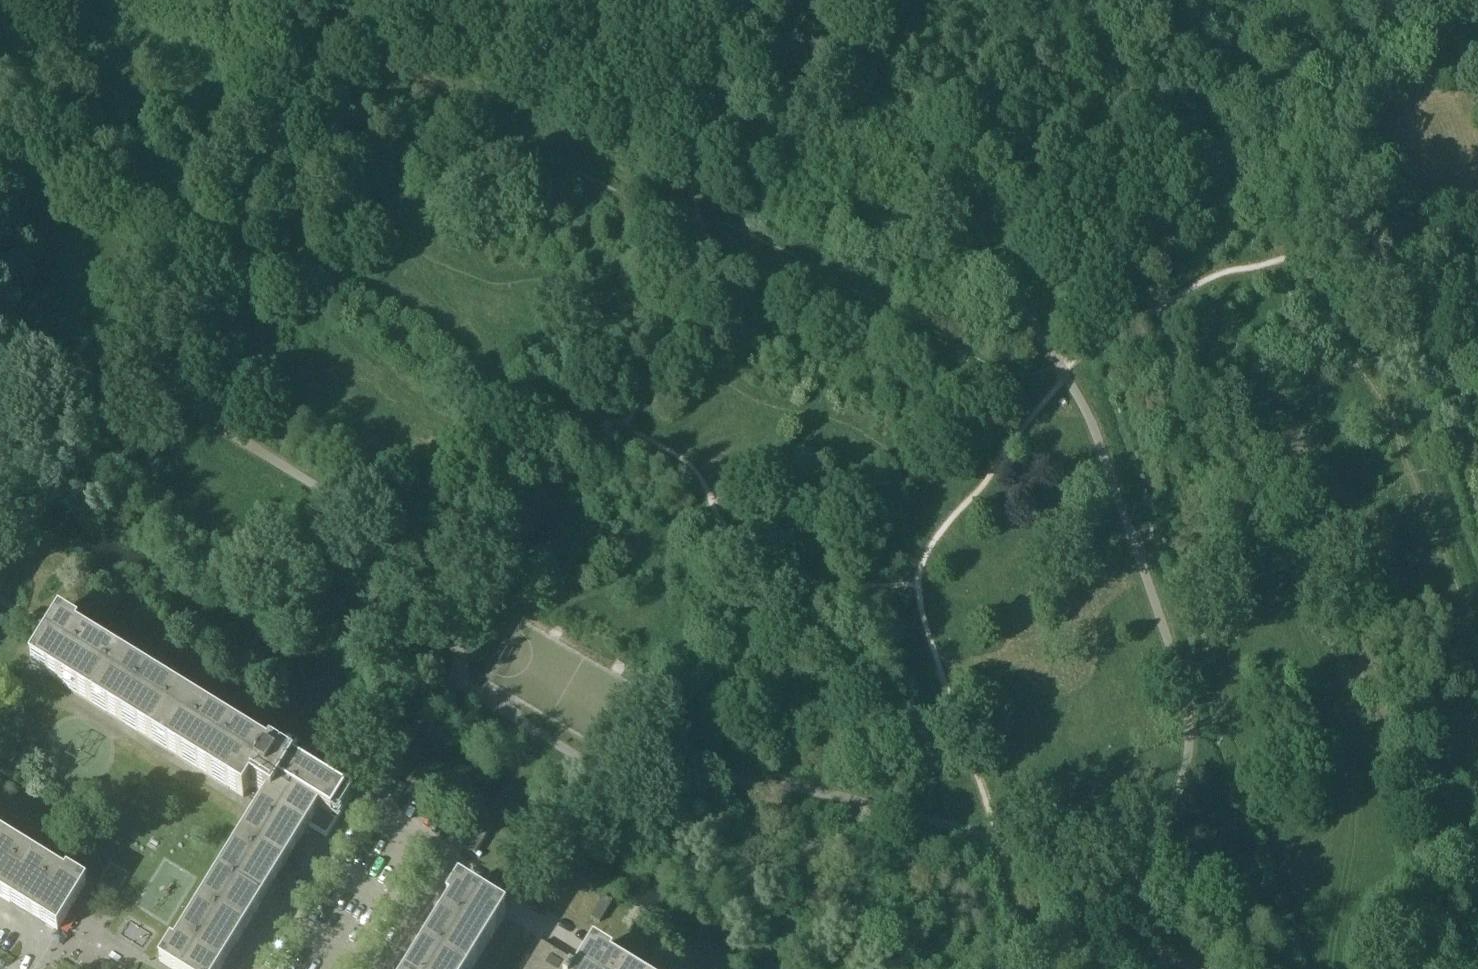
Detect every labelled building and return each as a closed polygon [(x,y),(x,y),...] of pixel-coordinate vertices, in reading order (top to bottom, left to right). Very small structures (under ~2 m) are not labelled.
[(32,667),(244,798),(251,786),(273,799),(180,950),(175,947),(176,947),(172,945),(161,963),(170,968),(221,968),(310,826),(327,837),(351,799),(311,775),(295,765),(272,750),(267,759),(74,640),(77,635),(78,636),(80,632),(61,620),(32,667)] [(488,834),(479,829),(478,828),(467,846),(465,848),(466,848),(476,855),(488,834)] [(59,932),(88,886),(69,874),(64,883),(0,843),(0,896),(59,932)] [(507,916),(460,887),(449,905),(448,906),(449,906),(452,908),(454,908),(457,910),(421,968),(474,968),(507,916)] [(592,917),(600,922),(613,902),(604,897),(592,917)] [(578,967),(579,965),(542,942),(526,968),(582,968),(578,967)] [(583,968),(609,968),(614,961),(596,951),(595,950),(583,968)]
